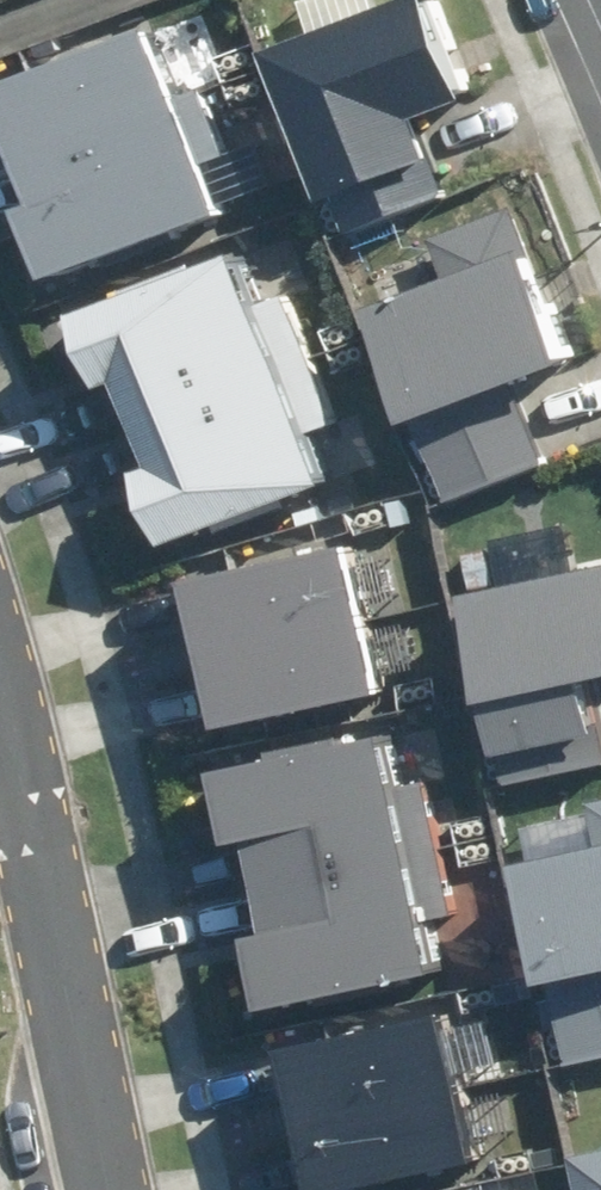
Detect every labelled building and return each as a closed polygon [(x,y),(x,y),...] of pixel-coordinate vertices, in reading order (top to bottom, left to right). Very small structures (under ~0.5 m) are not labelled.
[(418,118),(468,99),(432,0),(396,0),(262,49),(317,199),(325,196),(339,234),(446,194),(418,118)] [(32,284),(212,212),(194,167),(221,157),(194,88),(165,100),(135,25),(0,79),(0,138),(26,204),(4,213),(32,284)] [(516,205),(430,237),(444,276),(360,307),(402,421),(413,417),(445,505),(547,468),(516,381),(566,363),(528,256),(534,254),(516,205)] [(241,225),(142,260),(33,302),(38,314),(13,324),(30,367),(46,361),(53,379),(61,376),(74,410),(95,402),(116,458),(99,465),(141,572),(348,494),(327,441),(352,431),(287,269),(263,279),(241,225)] [(372,523),(159,569),(196,744),(410,698),(372,523)] [(461,591),(503,789),(600,768),(600,721),(599,721),(590,678),(600,676),(600,562),(461,591)] [(402,729),(202,769),(217,843),(235,839),(254,930),(236,934),(251,1007),(450,968),(443,935),(476,929),(443,767),(411,773),(402,729)] [(573,794),(580,831),(497,847),(546,1086),(600,1075),(600,788),(573,794)] [(250,1032),(276,1160),(257,1164),(262,1189),(399,1189),(499,1170),(463,990),(250,1032)] [(548,1141),(558,1189),(600,1189),(600,1131),(548,1141)]
